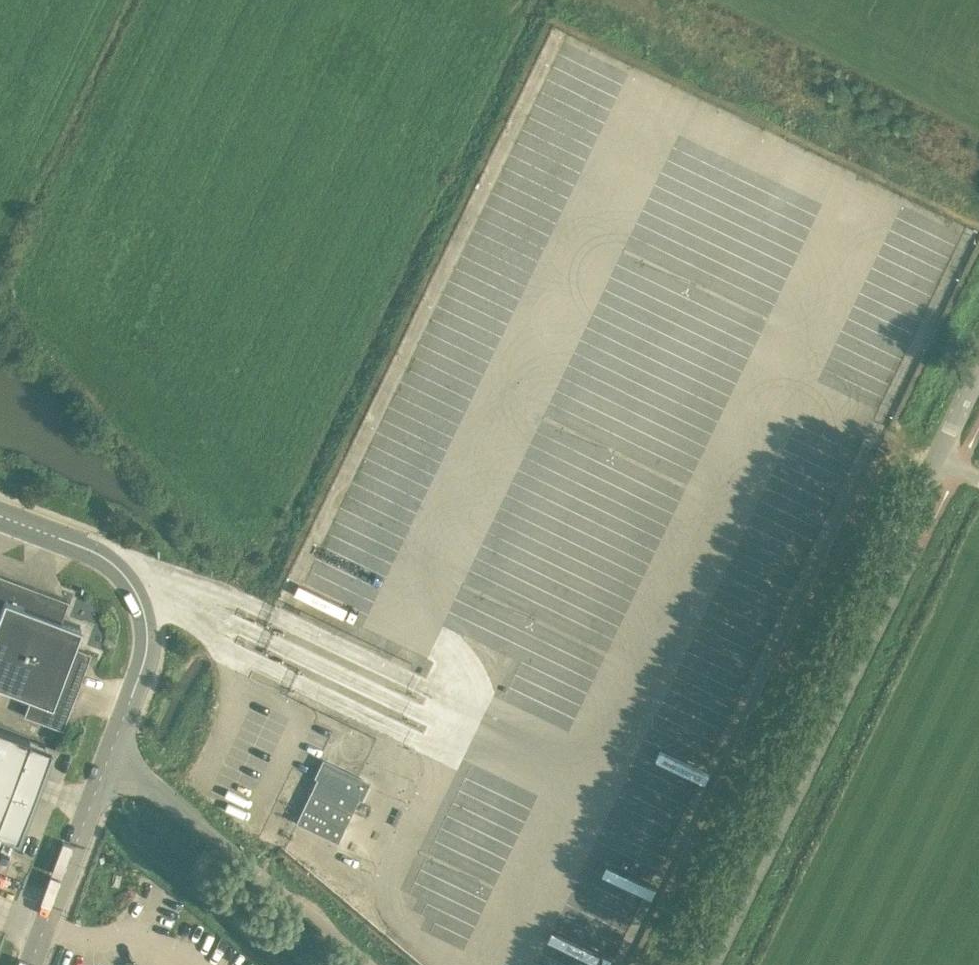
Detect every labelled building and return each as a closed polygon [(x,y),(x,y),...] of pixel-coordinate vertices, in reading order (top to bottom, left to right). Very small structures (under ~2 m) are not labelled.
[(31,695),(24,714),(63,729),(67,717),(92,652),(74,646),(81,626),(62,619),(69,600),(0,574),(0,683),(31,695)] [(17,839),(50,750),(28,742),(29,738),(0,727),(0,832),(17,839)] [(305,803),(296,821),(337,841),(344,825),(352,809),(355,802),(359,795),(364,785),(354,781),(323,766),(314,762),(306,779),(296,799),(305,803)]
